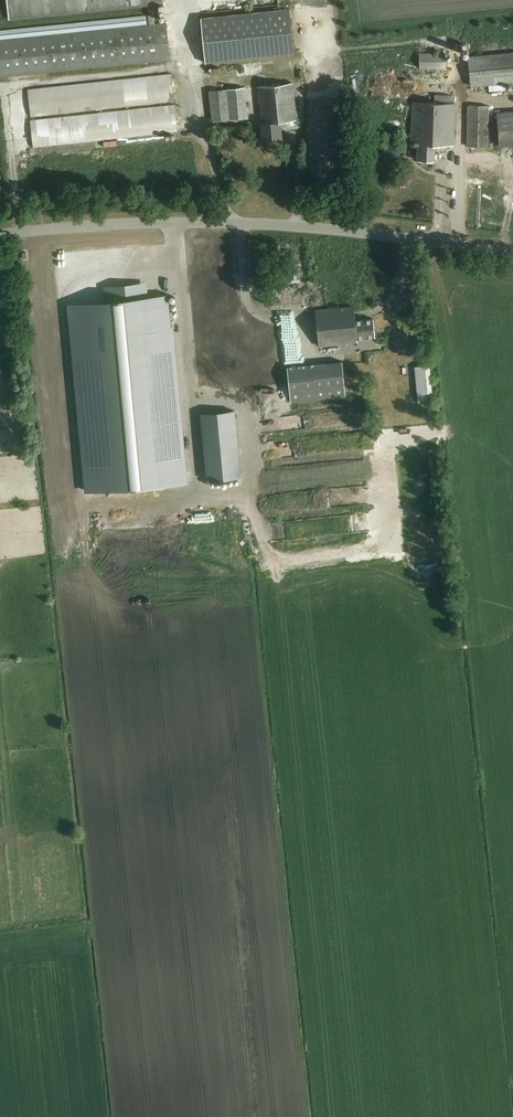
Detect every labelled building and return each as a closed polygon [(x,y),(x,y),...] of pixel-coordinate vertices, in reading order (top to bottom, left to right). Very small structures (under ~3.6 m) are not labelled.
[(8,15),(160,0),(7,0),(8,15)] [(152,3),(147,3),(149,25),(136,26),(0,40),(0,76),(170,59),(166,23),(154,25),(152,3)] [(201,18),(205,63),(294,54),(289,9),(201,18)] [(470,85),(512,80),(512,51),(467,57),(470,85)] [(419,67),(446,67),(446,52),(418,52),(419,67)] [(294,71),(293,64),(267,65),(267,73),(294,71)] [(27,88),(30,116),(175,100),(171,72),(27,88)] [(262,122),(264,139),(282,137),(281,121),(297,119),(293,81),(257,85),(260,122),(262,122)] [(208,91),(211,121),(247,117),(244,87),(208,91)] [(416,159),(436,160),(436,144),(453,145),(454,103),(413,102),(411,146),(417,146),(416,159)] [(30,119),(33,146),(178,131),(175,103),(30,119)] [(467,144),(487,145),(488,105),(468,104),(467,144)] [(500,146),(512,145),(512,112),(497,113),(500,146)] [(60,262),(50,265),(52,272),(62,270),(60,262)] [(36,272),(24,273),(25,282),(36,281),(36,272)] [(106,301),(70,304),(87,491),(185,482),(168,295),(148,297),(147,296),(147,295),(146,294),(145,293),(144,292),(143,291),(142,290),(141,290),(140,289),(138,288),(137,287),(135,287),(134,286),(133,286),(132,286),(130,286),(128,285),(127,285),(125,286),(124,286),(122,286),(120,287),(119,287),(117,288),(116,289),(115,289),(114,290),(112,291),(111,292),(110,293),(109,294),(109,295),(108,295),(108,296),(107,297),(107,298),(106,299),(106,300),(106,301)] [(314,310),(318,346),(357,342),(357,339),(374,337),(372,318),(355,320),(353,306),(314,310)] [(287,367),(291,402),(346,396),(342,361),(287,367)] [(415,366),(418,400),(432,399),(431,392),(432,392),(430,365),(415,366)] [(234,410),(201,413),(207,480),(241,477),(234,410)]
